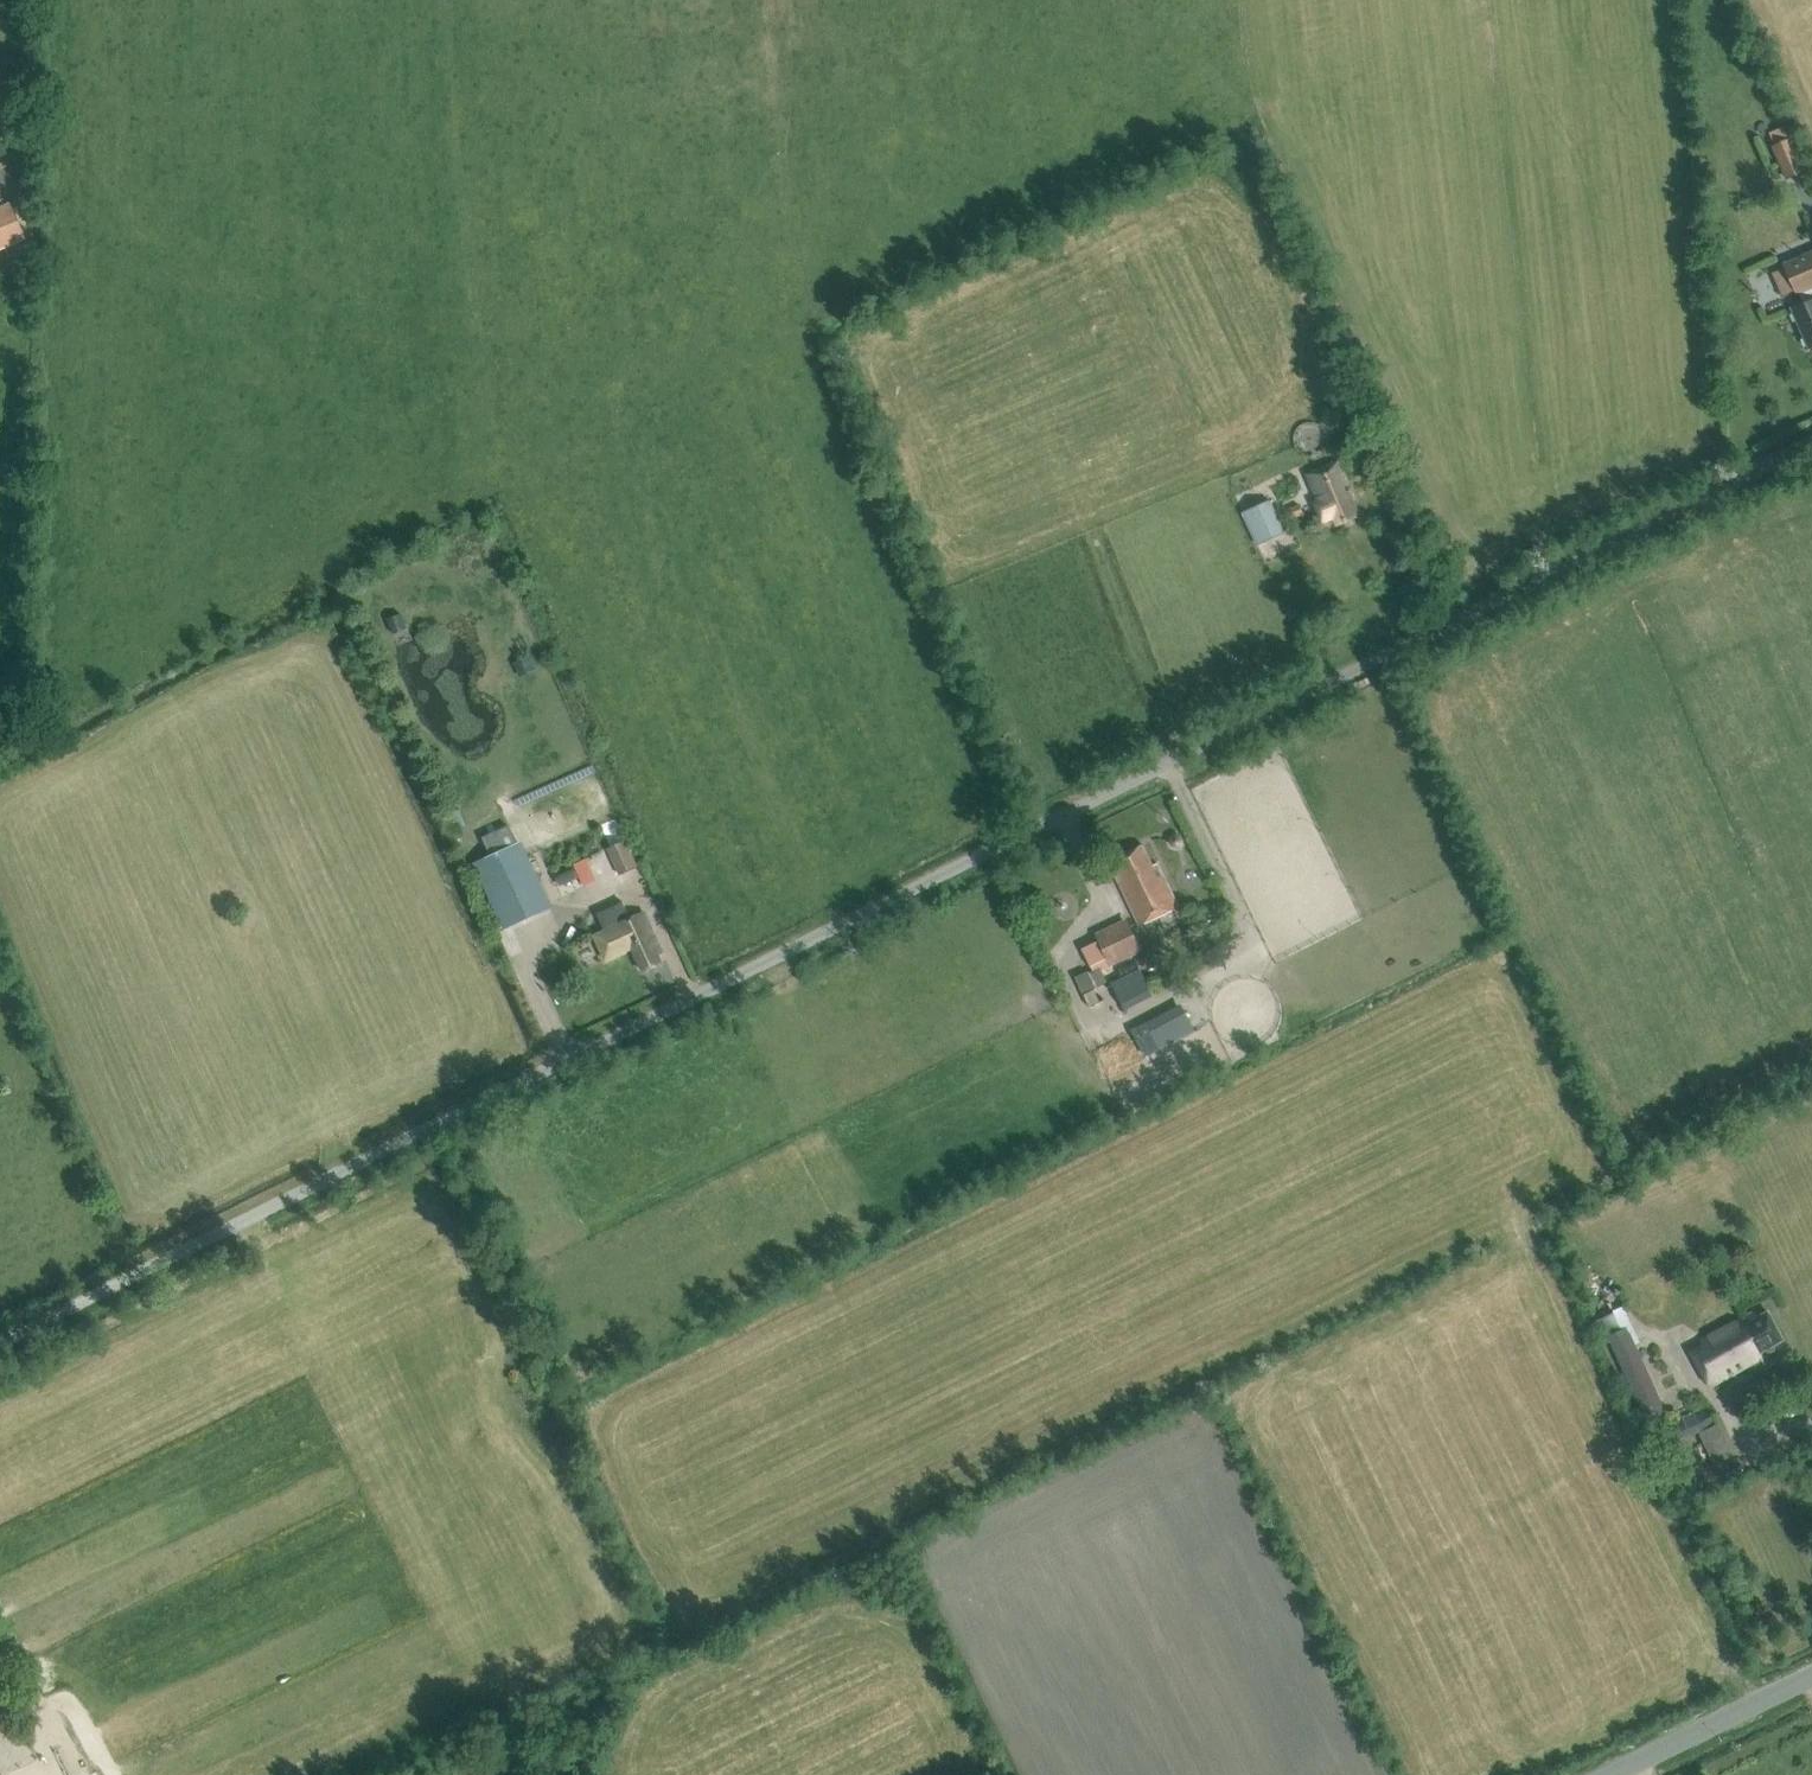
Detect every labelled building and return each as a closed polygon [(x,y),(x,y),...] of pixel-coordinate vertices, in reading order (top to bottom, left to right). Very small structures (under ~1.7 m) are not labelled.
[(1771,147),(1786,180),(1806,171),(1791,138),(1771,147)] [(0,207),(0,249),(24,238),(9,203),(0,207)] [(1811,348),(1811,287),(1811,286),(1811,254),(1786,266),(1797,292),(1798,292),(1804,303),(1791,309),(1809,349),(1811,348)] [(1345,495),(1351,493),(1339,461),(1308,474),(1320,502),(1315,504),(1322,522),(1334,517),(1337,525),(1354,517),(1345,495)] [(1243,512),(1257,546),(1285,534),(1271,499),(1243,512)] [(1303,514),(1299,505),(1287,510),(1291,519),(1303,514)] [(401,614),(387,620),(393,635),(407,628),(401,614)] [(1183,840),(1182,838),(1181,836),(1180,835),(1178,835),(1176,835),(1175,835),(1173,835),(1172,836),(1170,837),(1170,839),(1169,841),(1169,842),(1169,844),(1170,845),(1171,847),(1172,848),(1173,849),(1175,849),(1177,849),(1178,849),(1180,849),(1181,848),(1182,846),(1183,845),(1184,843),(1184,842),(1183,840)] [(619,876),(638,868),(626,840),(607,849),(619,876)] [(475,864),(505,930),(550,909),(520,844),(517,845),(491,857),(475,864)] [(1113,858),(1124,880),(1119,882),(1139,924),(1177,906),(1157,864),(1153,866),(1142,844),(1113,858)] [(585,883),(597,878),(588,856),(576,861),(585,883)] [(658,955),(663,953),(645,913),(631,920),(623,903),(597,915),(605,931),(595,937),(606,961),(632,948),(643,972),(662,963),(658,955)] [(1095,974),(1111,966),(1143,952),(1127,918),(1095,933),(1099,941),(1082,949),(1090,967),(1092,967),(1095,974)] [(1149,990),(1139,969),(1111,983),(1122,1004),(1149,990)] [(1160,1050),(1194,1032),(1180,1005),(1146,1023),(1160,1050)] [(1757,1310),(1702,1340),(1723,1379),(1758,1359),(1755,1355),(1772,1345),(1776,1347),(1780,1345),(1781,1341),(1782,1340),(1768,1312),(1760,1316),(1757,1310)] [(1663,1408),(1626,1328),(1607,1336),(1643,1417),(1663,1408)] [(1653,1430),(1661,1447),(1716,1423),(1708,1405),(1653,1430)]
